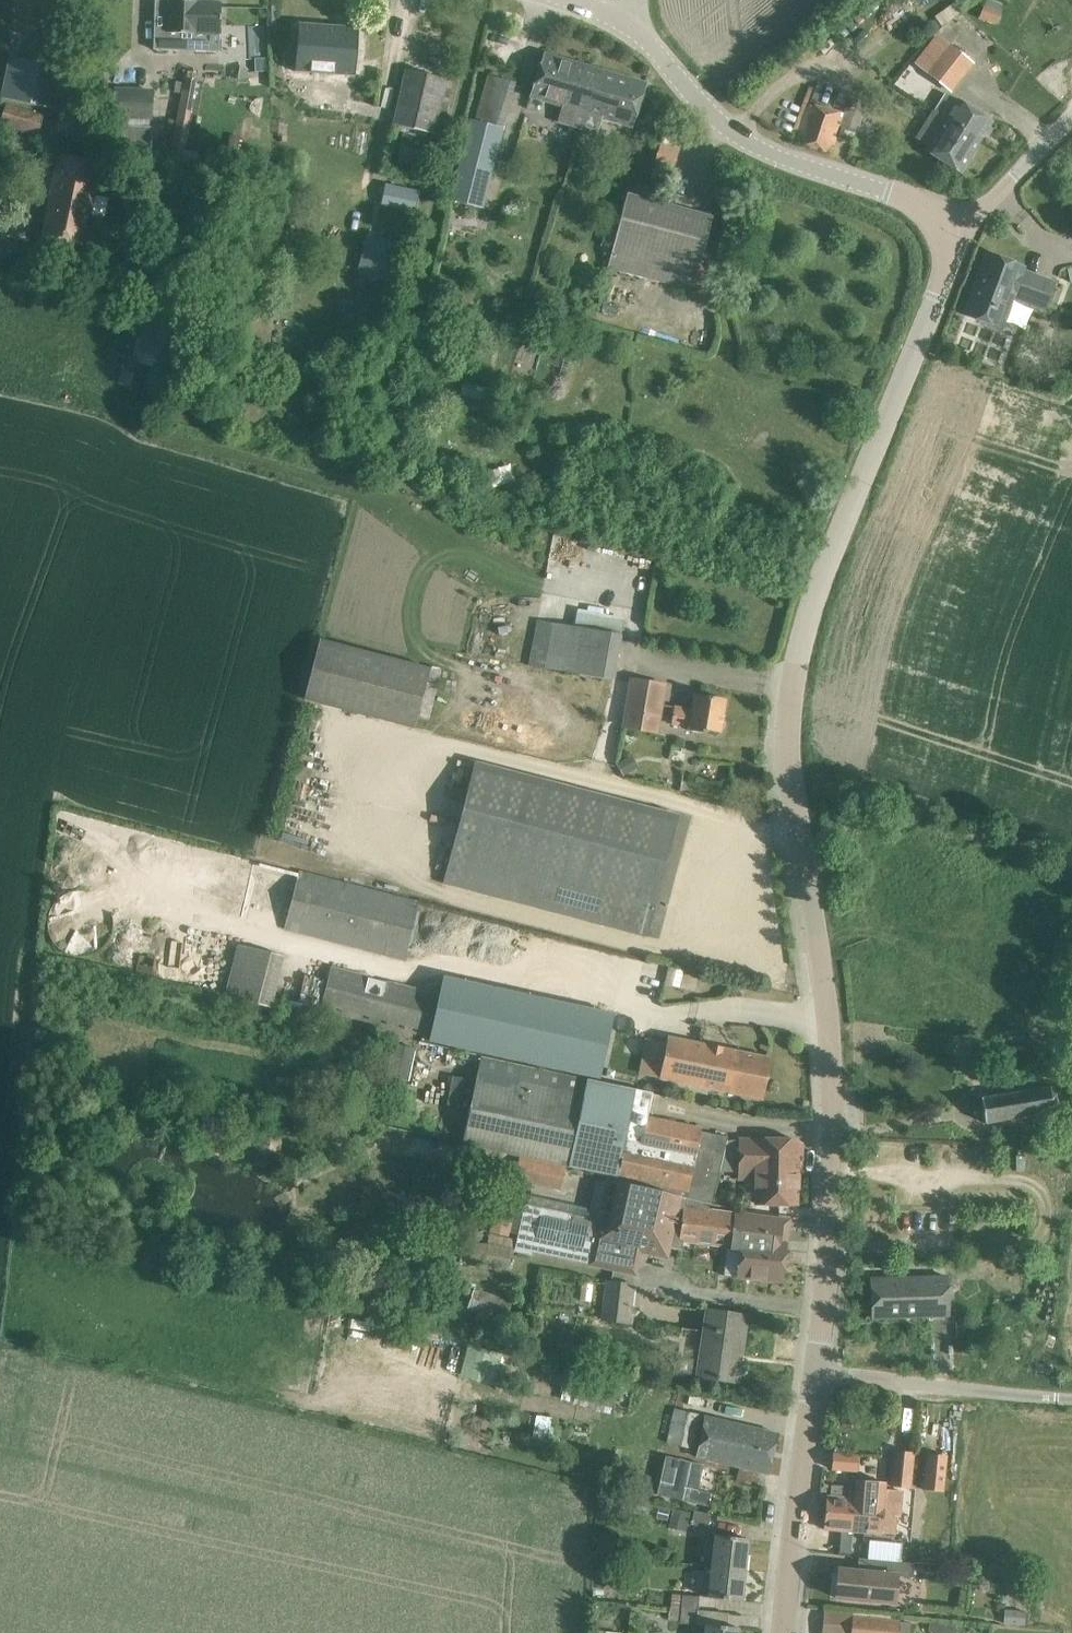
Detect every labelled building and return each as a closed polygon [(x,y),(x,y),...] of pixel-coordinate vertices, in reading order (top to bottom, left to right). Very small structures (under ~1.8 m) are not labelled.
[(170,1),(156,0),(152,46),(178,47),(179,31),(197,32),(196,48),(219,50),(221,2),(170,0),(170,1)] [(984,8),(980,18),(997,24),(1000,14),(984,8)] [(356,65),(359,29),(299,24),(297,60),(356,65)] [(973,63),(939,36),(917,63),(951,90),(973,63)] [(560,122),(584,129),(602,70),(545,53),(530,97),(566,107),(560,122)] [(59,65),(10,54),(1,101),(49,111),(58,66),(59,66),(59,65)] [(440,136),(453,81),(408,70),(396,123),(440,136)] [(602,70),(584,129),(593,131),(597,116),(633,127),(647,84),(602,70)] [(516,83),(489,75),(475,120),(469,118),(450,200),(483,209),(504,128),(503,127),(516,83)] [(195,80),(184,78),(183,82),(182,92),(172,155),(184,157),(185,149),(195,80)] [(808,103),(809,103),(814,88),(810,86),(804,102),(808,103)] [(115,120),(124,120),(124,127),(122,127),(122,131),(129,148),(151,148),(151,128),(150,128),(150,121),(153,121),(154,89),(115,88),(115,120)] [(946,121),(980,143),(993,121),(960,100),(959,101),(947,94),(935,112),(947,120),(946,121)] [(0,124),(0,125),(38,135),(44,114),(6,103),(0,124)] [(844,115),(808,104),(796,144),(800,145),(831,154),(844,115)] [(845,114),(841,127),(858,132),(864,114),(846,108),(844,114),(845,114)] [(980,143),(946,121),(927,151),(949,165),(947,168),(955,174),(958,170),(961,172),(980,143)] [(857,133),(842,128),(838,139),(853,144),(857,133)] [(239,149),(240,140),(230,138),(228,147),(239,149)] [(663,145),(657,165),(674,170),(680,150),(663,145)] [(404,146),(400,162),(425,168),(429,152),(404,146)] [(98,162),(59,154),(43,237),(82,244),(98,162)] [(387,186),(383,203),(415,210),(419,193),(387,186)] [(713,217),(627,194),(608,267),(694,290),(713,217)] [(25,266),(26,262),(30,249),(4,242),(7,233),(0,231),(0,258),(25,266)] [(368,235),(359,275),(395,283),(405,244),(368,235)] [(1025,267),(987,253),(964,314),(1002,328),(1014,298),(1045,311),(1056,282),(1024,270),(1025,267)] [(159,366),(168,329),(142,322),(133,360),(159,366)] [(574,626),(537,620),(530,665),(614,679),(624,618),(577,610),(574,626)] [(320,638),(305,700),(414,728),(430,666),(320,638)] [(630,677),(621,728),(659,734),(667,683),(630,677)] [(721,733),(726,700),(695,694),(693,710),(675,707),(673,721),(691,724),(692,731),(707,733),(708,730),(721,733)] [(619,764),(626,775),(638,767),(632,756),(619,764)] [(678,816),(474,763),(443,882),(647,935),(678,816)] [(406,960),(410,946),(419,910),(421,903),(300,872),(285,929),(406,960)] [(272,1008),(285,956),(242,945),(228,997),(272,1008)] [(686,970),(673,966),(668,983),(680,986),(686,970)] [(439,996),(332,968),(322,1006),(284,998),(282,1012),(322,1019),(324,1010),(428,1037),(439,996)] [(444,977),(430,1041),(601,1078),(614,1014),(444,977)] [(762,1100),(770,1058),(668,1038),(640,1032),(633,1073),(660,1077),(660,1079),(762,1100)] [(387,1075),(409,1079),(415,1048),(394,1043),(387,1075)] [(463,1143),(608,1175),(714,1198),(720,1172),(740,1172),(740,1179),(758,1179),(757,1204),(797,1204),(798,1140),(758,1139),(758,1140),(740,1139),(727,1140),(728,1136),(701,1131),(702,1129),(647,1117),(653,1093),(483,1057),(478,1078),(463,1143)] [(446,1105),(461,1107),(466,1078),(452,1076),(446,1105)] [(1029,1091),(982,1098),(983,1105),(973,1106),(975,1118),(985,1116),(986,1123),(1034,1115),(1035,1119),(1037,1119),(1036,1115),(1053,1112),(1055,1115),(1057,1114),(1055,1111),(1060,1106),(1064,1107),(1065,1105),(1061,1104),(1060,1098),(1063,1095),(1061,1093),(1059,1096),(1051,1088),(1053,1084),(1050,1083),(1049,1087),(1035,1089),(1035,1086),(1028,1087),(1029,1091)] [(520,1158),(515,1181),(561,1190),(565,1167),(520,1158)] [(608,1175),(596,1220),(525,1204),(516,1241),(475,1232),(473,1243),(464,1241),(460,1262),(509,1272),(514,1252),(533,1255),(533,1251),(595,1265),(595,1266),(637,1275),(642,1254),(670,1259),(671,1245),(682,1247),(684,1237),(739,1248),(738,1278),(783,1281),(787,1243),(781,1243),(783,1224),(736,1220),(737,1211),(709,1208),(710,1203),(713,1203),(714,1198),(608,1175)] [(493,1218),(489,1233),(510,1237),(514,1223),(493,1218)] [(950,1317),(949,1276),(871,1278),(873,1318),(950,1317)] [(601,1318),(630,1323),(636,1283),(607,1279),(601,1318)] [(475,1288),(469,1310),(506,1322),(513,1300),(475,1288)] [(741,1354),(746,1316),(707,1311),(700,1378),(733,1381),(737,1354),(741,1354)] [(469,1345),(460,1374),(494,1384),(502,1354),(469,1345)] [(673,1374),(691,1376),(692,1359),(675,1357),(673,1374)] [(694,1449),(702,1416),(674,1411),(666,1443),(694,1449)] [(769,1474),(778,1433),(703,1417),(694,1457),(769,1474)] [(914,1453),(894,1450),(890,1486),(911,1489),(914,1453)] [(857,1470),(859,1456),(831,1453),(829,1467),(857,1470)] [(928,1454),(924,1489),(943,1491),(947,1456),(928,1454)] [(856,1497),(854,1531),(881,1534),(882,1532),(895,1533),(896,1515),(900,1516),(903,1491),(886,1489),(887,1484),(862,1482),(861,1498),(856,1497)] [(854,1531),(856,1497),(852,1497),(853,1486),(835,1484),(834,1497),(827,1496),(824,1529),(854,1531)] [(670,1509),(659,1506),(657,1517),(667,1520),(670,1509)] [(670,1525),(686,1529),(690,1512),(674,1508),(670,1525)] [(692,1524),(719,1530),(721,1517),(695,1510),(692,1524)] [(713,1566),(745,1570),(749,1539),(715,1537),(713,1566)] [(868,1559),(869,1559),(901,1562),(903,1544),(870,1541),(868,1559)] [(867,1572),(839,1568),(836,1597),(896,1604),(898,1576),(914,1578),(916,1564),(869,1559),(867,1572)] [(742,1601),(745,1570),(713,1566),(710,1599),(742,1601)] [(683,1597),(682,1610),(699,1612),(700,1598),(683,1597)] [(1003,1624),(1025,1625),(1026,1611),(1004,1609),(1003,1624)] [(698,1625),(699,1612),(682,1610),(681,1624),(698,1625)] [(853,1616),(851,1632),(900,1632),(901,1622),(901,1621),(853,1616)] [(901,1622),(900,1632),(911,1632),(912,1623),(901,1622)] [(939,1624),(938,1632),(953,1632),(954,1627),(939,1624)]
